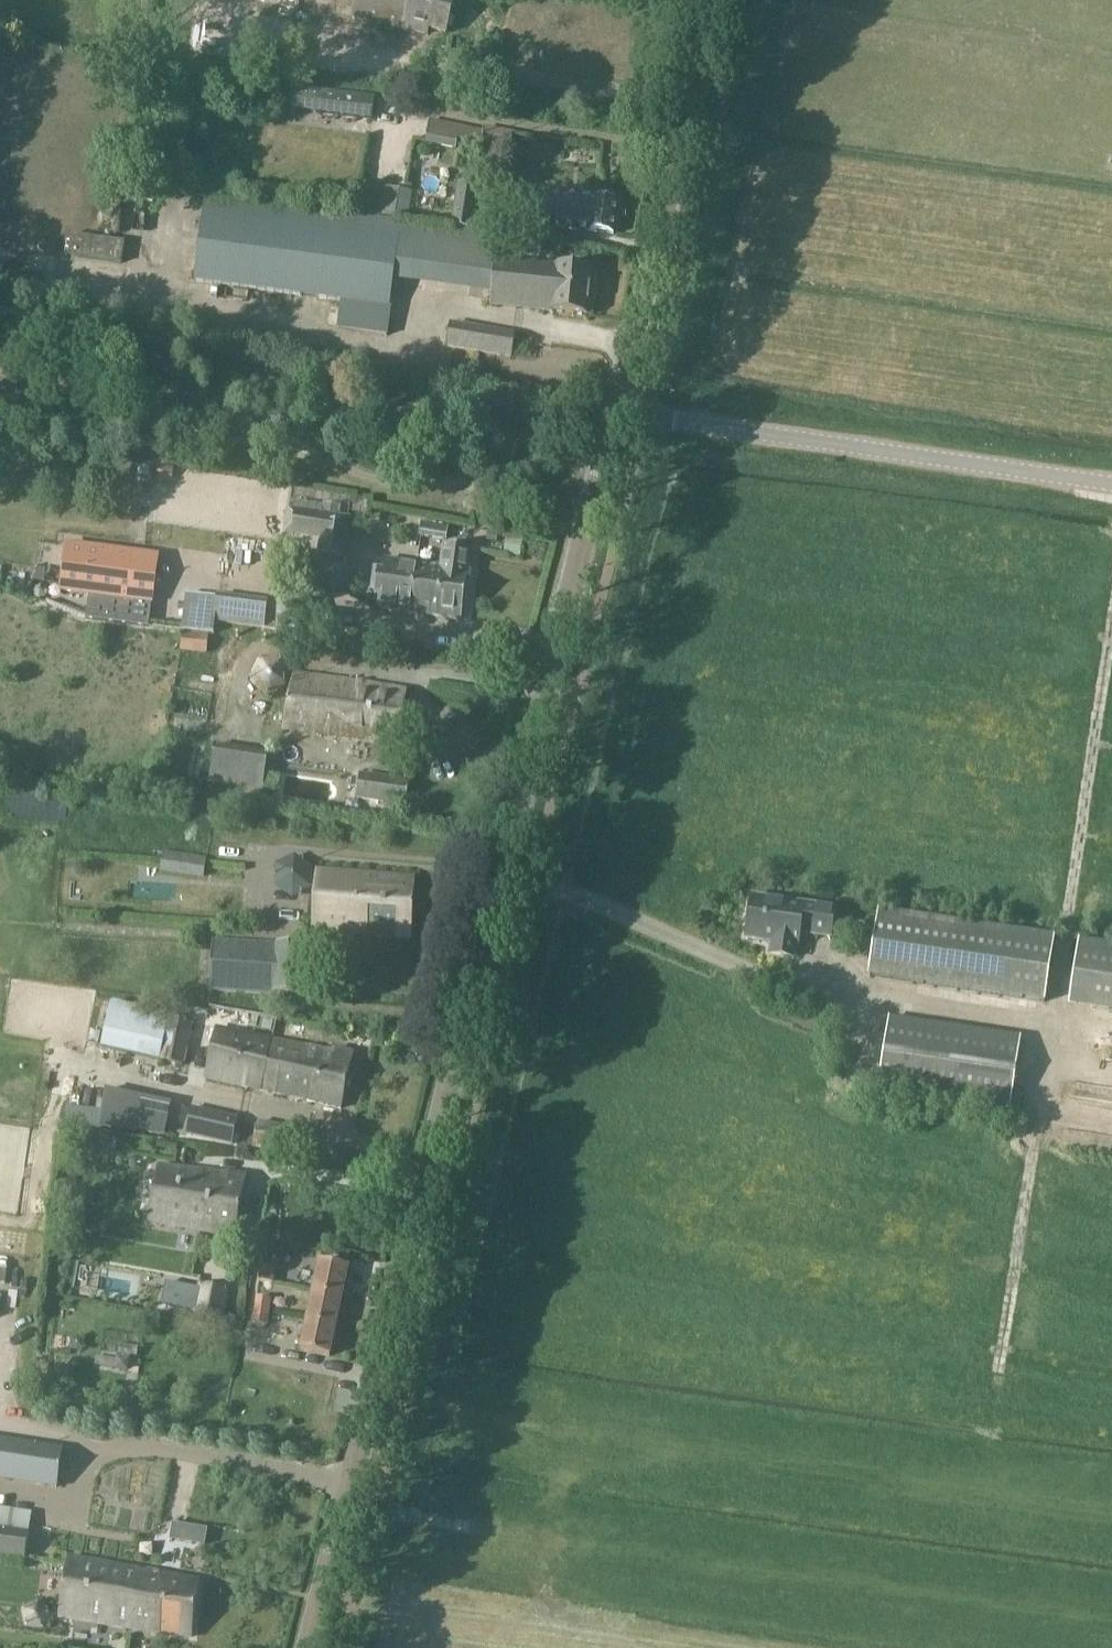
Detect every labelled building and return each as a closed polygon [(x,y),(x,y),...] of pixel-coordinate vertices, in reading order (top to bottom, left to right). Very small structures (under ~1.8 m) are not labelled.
[(352,16),(426,34),(427,28),(447,33),(455,0),(356,0),(352,16)] [(374,96),(292,85),(289,107),(371,118),(374,96)] [(431,120),(426,142),(455,148),(456,143),(481,148),(483,144),(510,150),(513,132),(484,126),(484,131),(459,126),(431,120)] [(478,185),(458,181),(451,226),(470,229),(478,185)] [(386,188),(381,217),(408,222),(413,192),(386,188)] [(617,200),(559,193),(555,227),(613,234),(617,200)] [(203,212),(194,283),(341,301),(338,328),(387,337),(392,308),(388,307),(391,281),(397,237),(203,212)] [(493,279),(490,305),(587,314),(591,268),(495,259),(496,244),(478,242),(473,276),(493,279)] [(513,335),(451,325),(448,346),(510,356),(513,335)] [(157,479),(171,481),(172,468),(158,466),(157,479)] [(349,521),(288,509),(284,533),(321,539),(318,553),(343,557),(349,521)] [(516,521),(514,531),(525,533),(526,523),(516,521)] [(419,537),(447,541),(449,527),(421,523),(419,537)] [(488,530),(486,541),(497,543),(499,532),(488,530)] [(520,558),(523,540),(506,537),(504,555),(520,558)] [(440,566),(418,563),(411,613),(461,620),(471,548),(443,544),(440,566)] [(147,626),(156,556),(67,545),(61,590),(89,594),(86,618),(147,626)] [(379,609),(411,613),(418,563),(386,559),(384,573),(379,572),(374,574),(372,592),(376,595),(381,596),(379,609)] [(40,584),(33,586),(31,595),(38,599),(46,597),(48,589),(40,584)] [(266,602),(218,596),(215,621),(263,627),(266,602)] [(180,648),(207,651),(208,634),(182,631),(180,648)] [(284,728),(398,745),(407,690),(294,673),(284,728)] [(215,756),(208,794),(261,803),(268,765),(215,756)] [(407,803),(409,782),(361,776),(358,797),(407,803)] [(163,853),(161,869),(204,877),(206,861),(163,853)] [(314,930),(412,938),(415,878),(318,871),(314,930)] [(773,941),(771,954),(794,957),(797,944),(799,945),(801,932),(831,936),(835,908),(753,896),(746,937),(773,941)] [(879,908),(869,975),(1045,1001),(1055,935),(879,908)] [(213,940),(210,990),(302,995),(305,945),(213,940)] [(1070,1006),(1111,1012),(1111,946),(1080,942),(1070,1006)] [(193,1018),(112,999),(101,1046),(183,1063),(193,1018)] [(879,1087),(1010,1107),(1020,1037),(890,1017),(879,1087)] [(218,1028),(207,1078),(264,1090),(274,1039),(218,1028)] [(264,1090),(342,1107),(354,1052),(336,1047),(335,1051),(274,1039),(264,1090)] [(195,1109),(189,1133),(233,1142),(238,1118),(195,1109)] [(253,1150),(288,1157),(293,1131),(258,1124),(253,1150)] [(81,1150),(91,1151),(94,1133),(84,1132),(81,1150)] [(149,1219),(236,1236),(248,1176),(161,1164),(149,1219)] [(320,1260),(313,1289),(343,1296),(349,1267),(320,1260)] [(264,1268),(262,1280),(275,1282),(276,1270),(264,1268)] [(177,1286),(173,1306),(194,1310),(193,1314),(224,1321),(224,1319),(225,1313),(230,1289),(226,1289),(200,1284),(199,1284),(198,1290),(177,1286)] [(336,1325),(343,1296),(313,1289),(307,1319),(336,1325)] [(259,1298),(257,1310),(271,1312),(273,1300),(259,1298)] [(269,1326),(271,1312),(257,1310),(255,1324),(269,1326)] [(330,1356),(336,1325),(307,1319),(300,1349),(330,1356)] [(129,1360),(117,1358),(117,1359),(116,1368),(115,1371),(128,1372),(129,1360)] [(58,1489),(65,1449),(0,1438),(0,1479),(58,1489)] [(26,1557),(32,1513),(0,1508),(0,1553),(26,1557)] [(205,1546),(208,1529),(196,1527),(193,1544),(205,1546)] [(61,1616),(133,1626),(141,1569),(69,1559),(61,1616)] [(200,1578),(141,1569),(133,1626),(193,1635),(200,1578)]
